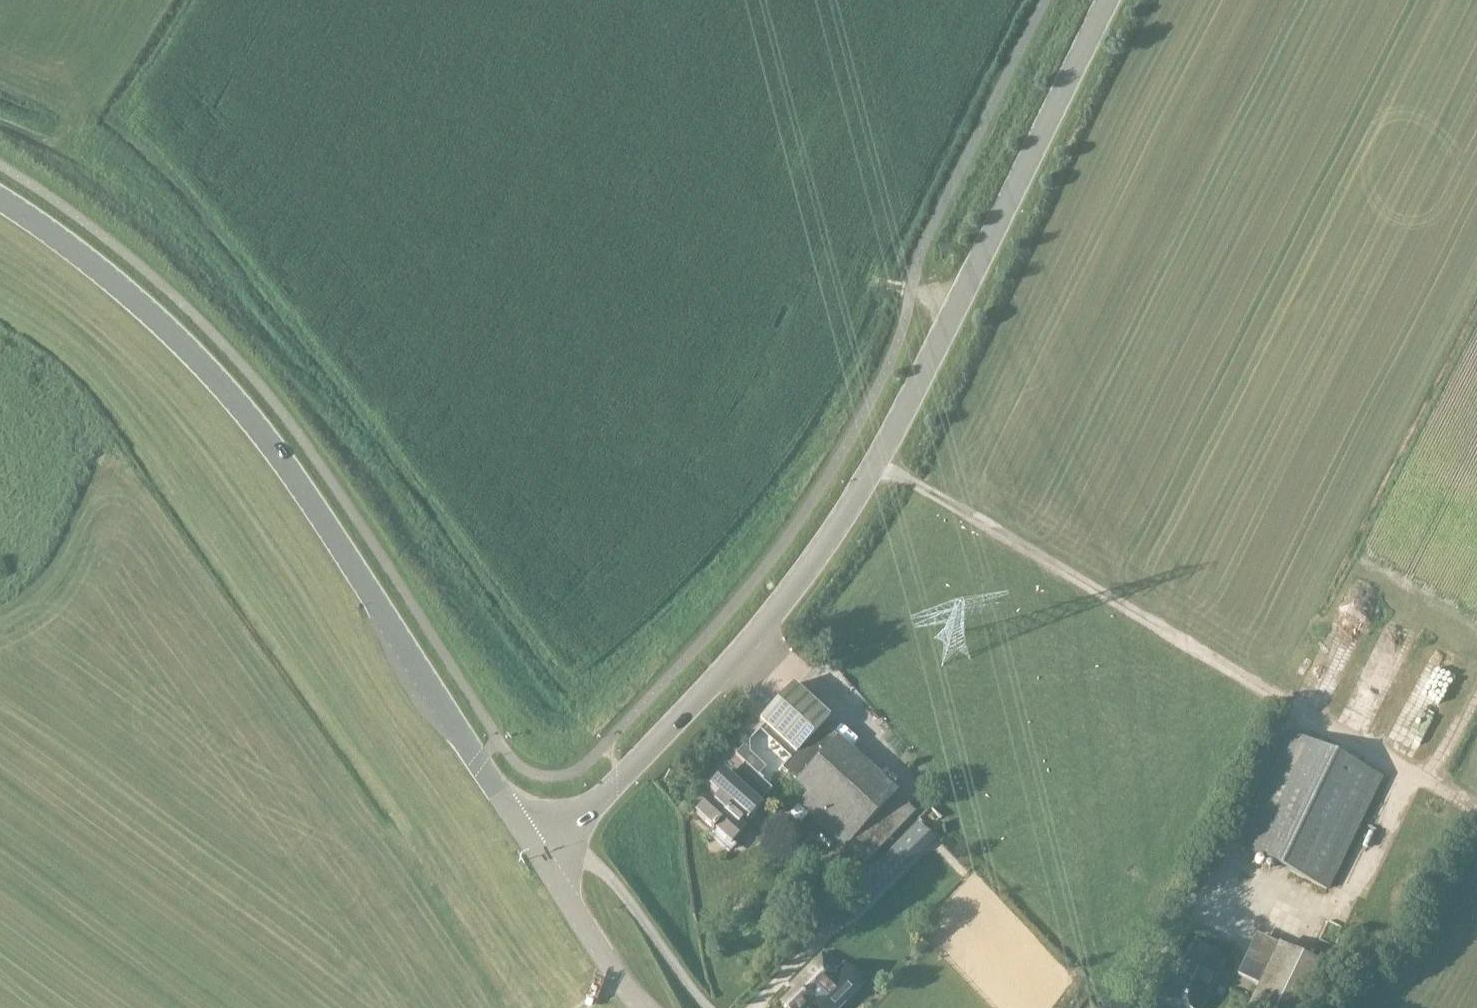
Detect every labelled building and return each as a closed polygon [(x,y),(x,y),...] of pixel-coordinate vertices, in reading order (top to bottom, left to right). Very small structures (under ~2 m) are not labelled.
[(798,806),(799,806),(791,815),(800,824),(809,816),(845,850),(847,847),(866,865),(916,813),(824,726),(829,721),(793,686),(760,721),(764,725),(735,756),(766,786),(782,769),(809,795),(798,806)] [(1389,743),(1422,760),(1436,735),(1403,717),(1389,743)] [(1289,736),(1236,847),(1327,891),(1380,780),(1289,736)] [(757,806),(768,795),(741,769),(736,774),(737,775),(731,781),(724,774),(710,789),(719,798),(713,803),(709,800),(696,814),(711,829),(709,831),(712,833),(714,832),(729,847),(743,832),(737,826),(743,821),(746,823),(760,809),(757,806)] [(1475,812),(1471,816),(1476,821),(1476,792),(1466,803),(1475,812)] [(919,818),(934,829),(942,819),(926,808),(919,818)] [(851,891),(866,906),(882,890),(880,888),(932,836),(919,823),(851,891)] [(1249,928),(1241,956),(1262,961),(1269,933),(1249,928)] [(1247,1007),(1312,1007),(1330,971),(1277,945),(1262,975),(1247,1007)] [(1183,1007),(1199,1007),(1222,961),(1192,946),(1167,1000),(1183,1007)] [(781,1006),(783,1007),(806,1007),(809,1004),(813,1007),(814,1007),(842,979),(819,957),(791,986),(796,991),(781,1006)] [(1244,961),(1238,974),(1257,984),(1264,970),(1244,961)]
